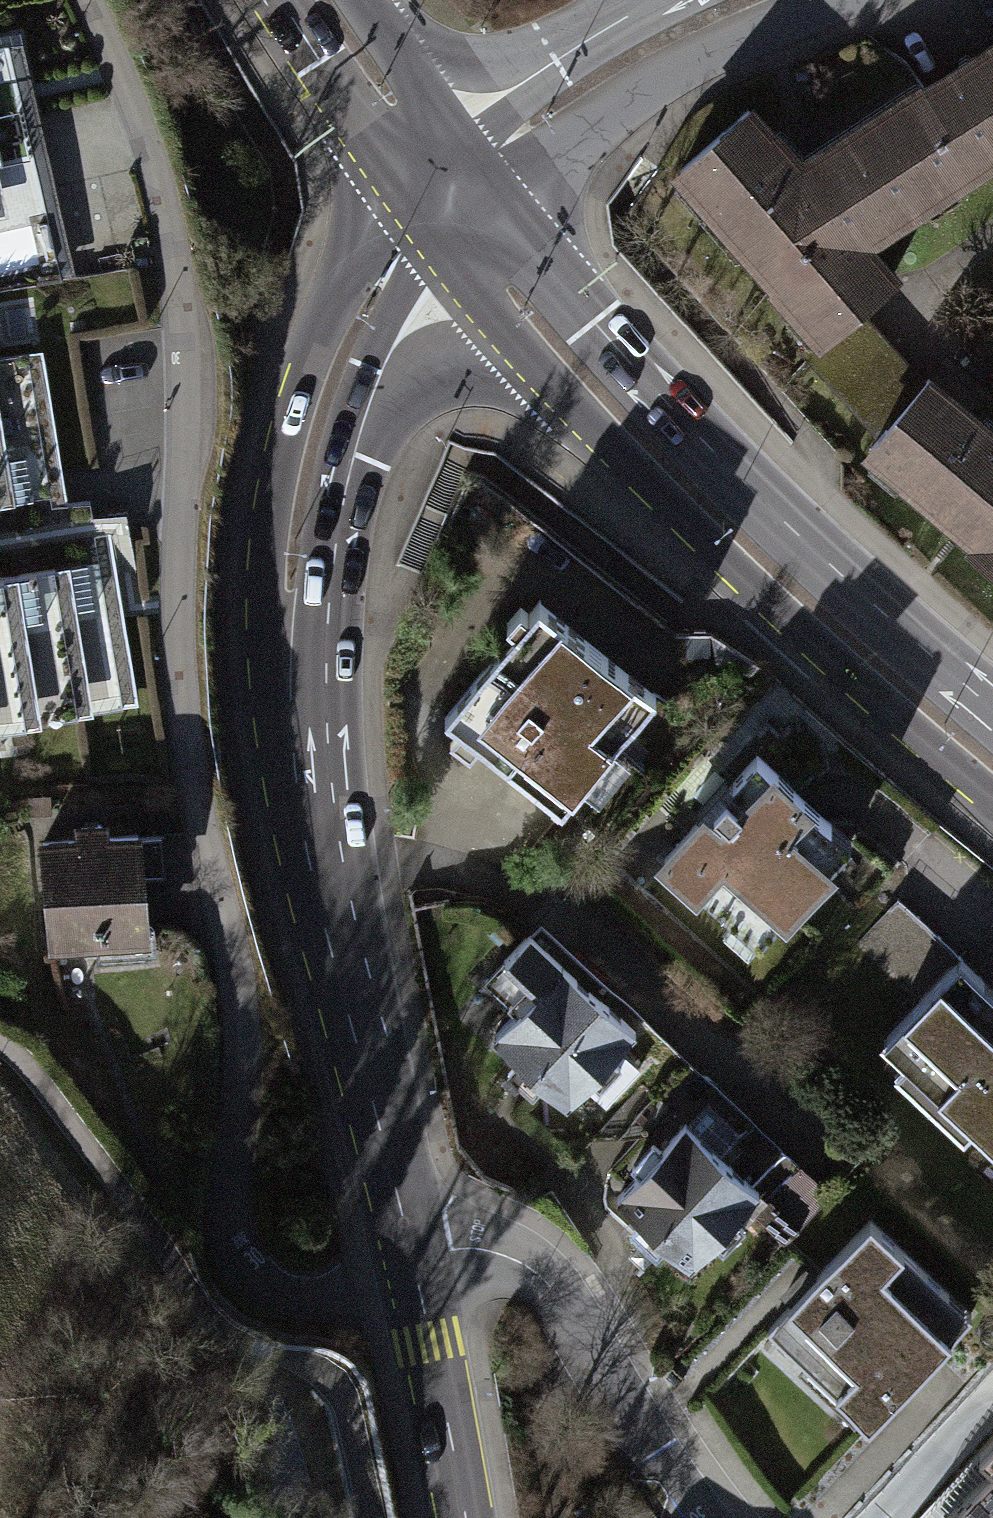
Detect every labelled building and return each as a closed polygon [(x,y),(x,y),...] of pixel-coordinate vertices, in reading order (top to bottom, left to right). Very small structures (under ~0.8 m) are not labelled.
[(0,25),(0,259),(64,246),(19,22),(0,25)] [(663,189),(815,358),(898,287),(870,255),(992,175),(992,54),(793,173),(746,118),(663,189)] [(0,319),(0,519),(104,501),(69,306),(0,319)] [(852,467),(992,589),(992,443),(925,382),(852,467)] [(0,569),(0,752),(170,722),(138,545),(0,569)] [(529,571),(453,676),(567,757),(642,652),(529,571)] [(728,748),(652,827),(746,915),(821,836),(728,748)] [(146,832),(36,836),(40,939),(150,935),(146,832)] [(873,1029),(992,1135),(992,978),(951,941),(873,1029)] [(539,948),(464,1027),(557,1115),(632,1036),(539,948)] [(619,1056),(592,1090),(613,1107),(640,1072),(619,1056)] [(685,1082),(609,1160),(703,1249),(778,1170),(685,1082)] [(955,1338),(975,1319),(912,1253),(892,1273),(955,1338)] [(779,1342),(711,1410),(786,1485),(916,1356),(827,1267),(765,1328),(779,1342)] [(917,1517),(992,1517),(992,1439),(917,1517)]
